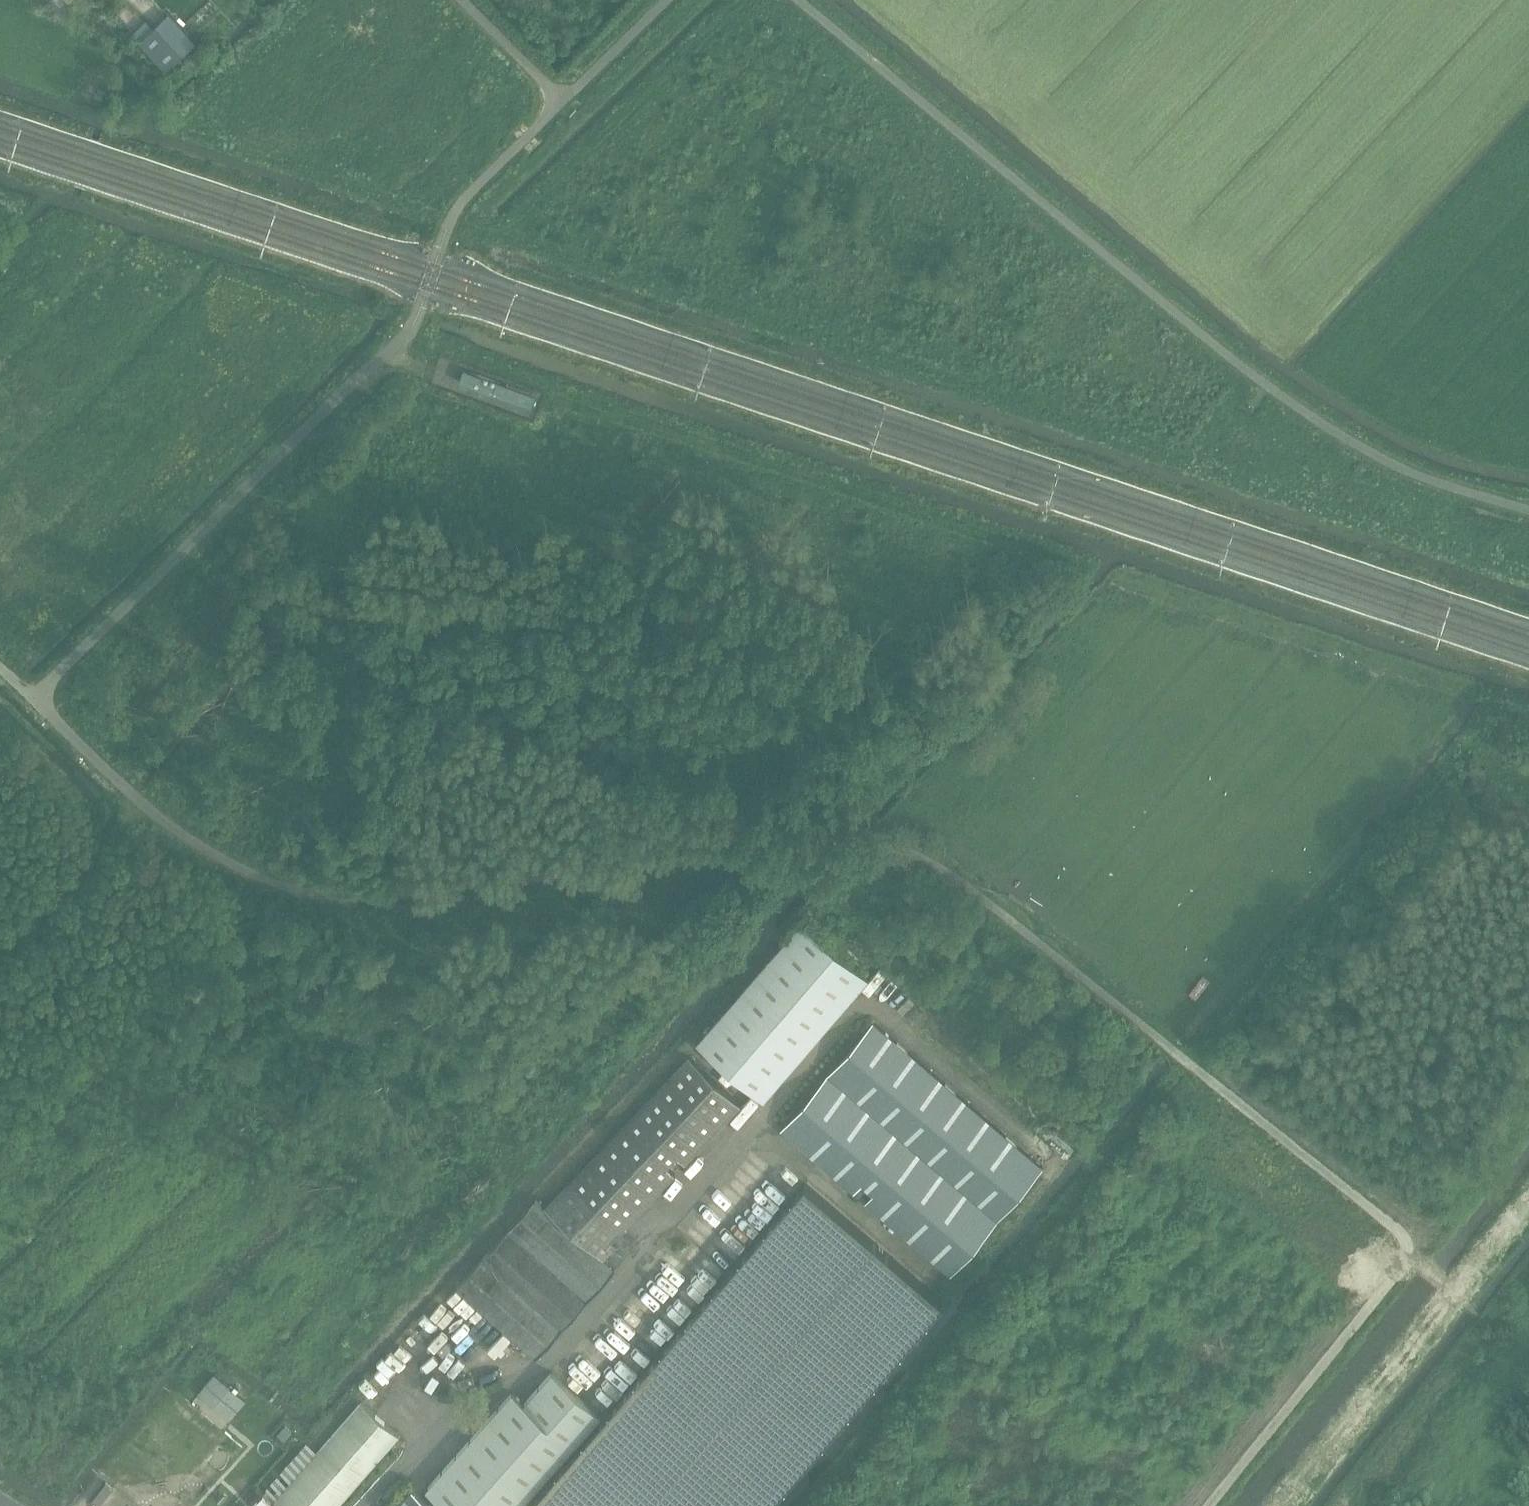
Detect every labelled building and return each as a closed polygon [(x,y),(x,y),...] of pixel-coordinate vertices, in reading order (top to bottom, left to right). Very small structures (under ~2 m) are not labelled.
[(149,16),(134,31),(169,68),(185,54),(149,16)] [(537,395),(464,369),(459,382),(532,408),(537,395)] [(801,923),(699,1044),(767,1102),(870,981),(801,923)] [(951,1275),(1043,1168),(873,1022),(781,1129),(854,1192),(862,1183),(873,1193),(865,1201),(951,1275)] [(685,1164),(740,1105),(689,1056),(545,1208),(536,1199),(456,1289),(535,1359),(615,1270),(605,1261),(607,1259),(615,1266),(622,1259),(615,1251),(618,1248),(611,1241),(675,1174),(666,1166),(676,1156),(685,1164)] [(713,1056),(704,1064),(720,1080),(728,1072),(713,1056)] [(521,1505),(767,1505),(943,1301),(805,1183),(521,1505)] [(598,1412),(552,1373),(525,1404),(513,1394),(430,1492),(446,1505),(518,1505),(598,1412)] [(399,1436),(361,1403),(273,1504),(276,1505),(337,1505),(399,1436)] [(412,1489),(397,1505),(432,1505),(412,1489)]
